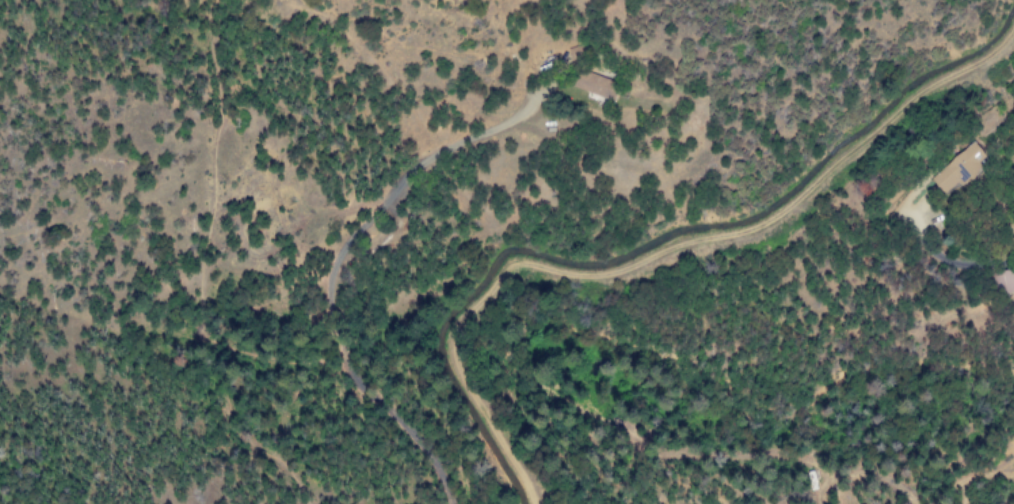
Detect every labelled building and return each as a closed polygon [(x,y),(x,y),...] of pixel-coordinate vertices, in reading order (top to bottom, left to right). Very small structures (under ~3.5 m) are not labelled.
[(619,82),(579,69),(573,88),(613,101),(619,82)] [(972,141),(932,180),(946,194),(960,180),(966,185),(991,160),(972,141)] [(997,295),(1013,292),(1013,274),(1013,269),(993,273),(997,295)]
